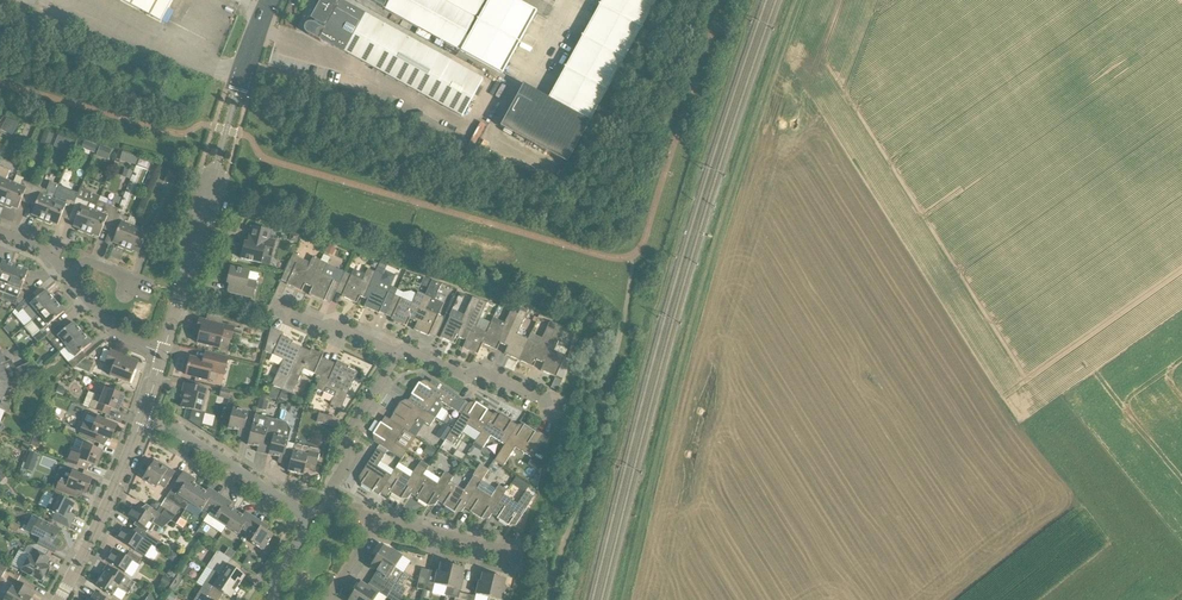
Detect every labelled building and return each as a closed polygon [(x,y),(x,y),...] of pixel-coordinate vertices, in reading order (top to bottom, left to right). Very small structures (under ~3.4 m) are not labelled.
[(161,22),(173,0),(121,0),(161,22)] [(313,6),(317,8),(312,17),(311,16),(310,18),(314,21),(313,23),(312,23),(311,23),(310,23),(309,23),(307,23),(306,23),(305,25),(305,26),(304,26),(304,27),(304,28),(304,30),(304,31),(305,32),(306,33),(306,34),(320,42),(322,39),(430,99),(451,61),(399,33),(340,0),(315,0),(313,6)] [(430,0),(368,0),(462,52),(477,26),(430,0)] [(491,0),(430,0),(477,26),(491,0)] [(502,74),(536,11),(516,0),(491,0),(477,26),(462,52),(502,74)] [(600,5),(599,4),(599,5),(600,5),(583,36),(582,35),(582,36),(583,37),(566,67),(565,66),(564,67),(566,68),(549,98),(590,121),(607,91),(608,91),(609,91),(608,90),(624,59),(626,60),(626,59),(625,59),(642,28),(643,29),(643,28),(642,27),(657,0),(603,0),(600,5)] [(451,61),(430,99),(462,117),(483,79),(451,61)] [(591,121),(590,121),(549,98),(523,84),(523,85),(501,127),(568,163),(591,121)] [(352,94),(343,91),(338,107),(347,110),(352,94)] [(11,125),(11,128),(15,130),(19,123),(13,121),(11,125)] [(45,131),(42,139),(51,143),(54,135),(45,131)] [(66,137),(64,143),(66,148),(72,150),(76,141),(66,137)] [(97,156),(100,157),(102,152),(110,155),(112,150),(100,146),(97,156)] [(120,150),(117,159),(135,166),(138,157),(120,150)] [(14,183),(6,180),(10,170),(0,166),(0,204),(5,206),(14,183)] [(122,177),(130,179),(133,172),(125,169),(122,177)] [(167,180),(174,183),(177,177),(170,174),(167,180)] [(16,176),(14,183),(5,206),(12,209),(12,207),(18,209),(23,197),(30,200),(36,186),(23,181),(24,179),(16,176)] [(44,222),(53,199),(59,185),(52,183),(48,191),(36,186),(30,200),(37,203),(32,215),(38,217),(37,219),(44,222)] [(86,233),(101,197),(91,193),(87,202),(77,197),(75,202),(71,212),(72,212),(78,215),(73,226),(79,229),(79,231),(86,233)] [(61,202),(53,199),(44,222),(51,225),(52,223),(58,225),(63,214),(70,217),(72,212),(71,212),(75,202),(63,197),(61,202)] [(106,204),(108,200),(101,197),(86,233),(93,236),(94,235),(100,237),(104,225),(111,228),(117,214),(119,209),(106,204)] [(130,219),(117,214),(111,228),(118,231),(113,242),(119,245),(119,247),(126,250),(135,227),(138,220),(130,217),(130,219)] [(142,230),(135,227),(126,250),(133,252),(133,251),(139,253),(144,241),(151,244),(157,230),(144,225),(142,230)] [(259,230),(257,236),(250,235),(248,243),(245,242),(241,259),(270,265),(276,241),(269,239),(270,232),(259,230)] [(291,233),(289,241),(297,243),(299,235),(291,233)] [(333,257),(337,248),(329,245),(326,253),(333,257)] [(293,256),(291,261),(287,267),(281,280),(288,283),(287,284),(302,291),(305,284),(309,286),(321,260),(313,257),(310,263),(293,256)] [(328,264),(321,260),(309,286),(313,287),(310,295),(324,301),(325,300),(331,303),(337,291),(337,290),(342,279),(346,272),(328,264)] [(2,300),(16,266),(2,261),(0,267),(0,300),(2,300)] [(388,265),(380,262),(376,272),(383,275),(388,265)] [(19,305),(33,293),(28,288),(23,286),(28,271),(16,266),(2,300),(15,305),(17,301),(19,305)] [(231,267),(227,283),(229,284),(227,292),(253,298),(257,282),(249,280),(250,272),(231,267)] [(342,279),(337,291),(343,294),(342,296),(357,303),(360,296),(364,298),(376,272),(368,269),(366,274),(355,268),(352,275),(346,272),(342,279)] [(383,276),(376,272),(364,298),(368,299),(364,307),(379,313),(380,313),(386,316),(395,295),(388,292),(390,286),(380,281),(383,276)] [(422,282),(423,286),(429,288),(432,281),(424,278),(422,282)] [(444,304),(435,300),(442,284),(432,280),(432,281),(429,288),(425,295),(414,320),(418,322),(414,329),(429,336),(430,335),(436,338),(445,318),(439,315),(444,304)] [(37,299),(33,293),(19,305),(24,310),(20,313),(29,324),(55,301),(46,291),(37,299)] [(403,299),(395,295),(386,316),(392,318),(392,319),(407,326),(410,319),(414,320),(425,295),(418,292),(416,297),(406,293),(403,299)] [(480,300),(477,308),(462,339),(466,341),(463,348),(478,354),(483,344),(488,333),(487,333),(476,328),(488,303),(480,300)] [(46,336),(60,325),(55,320),(64,312),(55,301),(29,324),(25,327),(34,337),(29,342),(34,347),(46,336)] [(469,304),(461,321),(450,316),(441,337),(456,344),(459,337),(462,339),(477,308),(469,304)] [(511,310),(503,327),(492,322),(487,333),(488,333),(483,344),(497,350),(500,343),(504,345),(518,314),(511,310)] [(519,360),(529,339),(518,334),(527,313),(520,310),(518,314),(504,345),(508,346),(505,354),(519,360)] [(200,319),(197,329),(201,330),(198,343),(220,348),(223,337),(232,339),(235,327),(222,324),(223,317),(208,314),(207,321),(200,319)] [(548,327),(555,331),(557,325),(550,322),(548,327)] [(60,325),(46,336),(51,342),(60,352),(67,347),(82,333),(73,323),(64,330),(60,325)] [(563,327),(557,325),(555,331),(560,333),(563,327)] [(548,327),(542,338),(540,344),(529,339),(519,360),(534,367),(537,360),(541,361),(555,331),(548,327)] [(284,334),(271,328),(267,346),(265,351),(284,360),(272,385),(282,389),(302,347),(293,343),(294,341),(282,336),(284,334)] [(565,356),(554,351),(562,334),(560,333),(555,331),(541,361),(545,363),(541,370),(556,377),(566,356),(565,356)] [(84,360),(85,359),(87,357),(82,352),(91,344),(82,333),(67,347),(75,357),(69,363),(74,368),(84,360)] [(311,351),(302,347),(282,389),(293,394),(304,369),(321,377),(322,377),(328,364),(321,361),(323,355),(311,350),(311,351)] [(0,351),(0,383),(10,383),(38,371),(32,363),(18,369),(13,359),(6,363),(1,351),(0,351)] [(112,351),(106,364),(114,367),(111,376),(130,383),(136,368),(127,365),(130,358),(112,351)] [(190,357),(186,375),(209,380),(211,371),(224,374),(228,358),(206,352),(204,361),(190,357)] [(45,363),(39,359),(36,363),(41,368),(45,363)] [(84,360),(74,368),(89,374),(93,364),(84,360)] [(335,367),(328,364),(322,377),(321,377),(316,389),(324,393),(326,388),(336,393),(331,405),(341,409),(358,373),(349,369),(349,367),(338,362),(335,367)] [(409,401),(436,418),(442,408),(438,402),(439,400),(459,413),(466,402),(433,380),(431,383),(426,381),(423,385),(419,383),(412,395),(413,395),(409,401)] [(8,412),(10,405),(2,402),(10,383),(0,383),(0,409),(8,412)] [(185,384),(181,397),(184,398),(182,407),(193,410),(192,414),(202,417),(208,390),(185,384)] [(65,392),(63,388),(59,386),(56,394),(64,397),(65,392)] [(231,390),(222,387),(220,396),(229,398),(231,390)] [(273,388),(268,397),(276,401),(280,391),(273,388)] [(95,394),(89,408),(109,415),(111,408),(119,411),(125,396),(106,389),(102,397),(95,394)] [(279,397),(286,400),(289,393),(282,390),(279,397)] [(258,409),(266,411),(269,401),(260,399),(258,409)] [(394,414),(390,420),(405,429),(405,430),(416,437),(425,422),(431,426),(436,418),(409,401),(408,400),(405,405),(401,402),(393,414),(394,414)] [(469,403),(446,440),(455,445),(468,425),(481,434),(493,414),(488,411),(488,410),(476,403),(474,406),(469,403)] [(250,439),(253,424),(246,423),(249,412),(234,408),(229,428),(239,431),(238,436),(250,439)] [(333,416),(319,412),(317,422),(331,425),(333,416)] [(117,426),(98,418),(99,416),(92,413),(90,414),(88,415),(81,432),(80,436),(100,444),(103,437),(112,440),(117,426)] [(257,452),(269,455),(274,435),(278,420),(256,414),(253,424),(250,439),(248,444),(258,447),(257,452)] [(493,414),(481,434),(475,443),(483,448),(491,436),(505,445),(517,425),(512,422),(512,421),(501,414),(498,417),(493,414)] [(377,437),(374,441),(403,459),(408,451),(407,451),(416,437),(405,430),(405,429),(390,420),(386,417),(380,426),(379,425),(373,434),(377,437)] [(437,437),(444,442),(452,430),(444,425),(437,437)] [(537,431),(536,432),(525,425),(522,428),(517,425),(505,445),(495,461),(504,466),(516,447),(532,458),(528,465),(542,474),(549,440),(544,436),(537,431)] [(290,465),(295,446),(287,444),(288,438),(274,435),(269,455),(279,457),(278,462),(290,465)] [(42,440),(34,437),(31,446),(39,449),(42,440)] [(77,440),(68,463),(87,471),(90,464),(97,467),(103,452),(84,445),(85,443),(77,440)] [(21,449),(27,452),(28,448),(30,444),(24,442),(21,449)] [(321,450),(295,444),(295,446),(290,465),(289,471),(304,475),(306,465),(317,467),(321,450)] [(423,453),(432,458),(435,451),(426,446),(423,453)] [(379,495),(380,493),(391,476),(376,467),(385,455),(377,449),(359,477),(364,481),(361,484),(373,492),(373,491),(379,495)] [(466,456),(458,451),(454,456),(462,461),(466,456)] [(39,455),(30,452),(24,469),(32,473),(39,455)] [(154,462),(143,479),(157,487),(159,484),(166,489),(176,472),(158,461),(157,463),(154,462)] [(419,465),(426,470),(428,466),(421,462),(419,465)] [(465,490),(451,481),(438,501),(444,504),(444,505),(455,512),(458,509),(462,512),(465,507),(477,489),(490,469),(481,464),(465,490)] [(397,468),(391,476),(380,493),(387,497),(390,492),(401,499),(404,496),(409,499),(411,494),(427,470),(426,470),(419,465),(418,465),(413,473),(410,477),(397,468)] [(440,479),(427,470),(411,494),(417,498),(428,506),(431,502),(436,505),(438,501),(451,481),(454,477),(445,472),(440,479)] [(184,471),(174,488),(180,492),(178,495),(190,503),(200,488),(194,484),(197,480),(184,471)] [(62,478),(57,491),(76,498),(78,491),(87,494),(92,480),(73,472),(70,481),(62,478)] [(512,484),(519,488),(523,482),(516,477),(512,484)] [(491,498),(477,489),(465,507),(471,511),(471,512),(482,519),(485,515),(489,518),(492,514),(505,495),(507,490),(499,485),(491,498)] [(207,492),(200,488),(190,503),(202,511),(203,511),(205,508),(211,512),(219,499),(213,495),(215,492),(209,488),(207,492)] [(518,503),(505,495),(492,514),(498,518),(509,526),(512,522),(516,525),(534,497),(526,491),(518,503)] [(75,505),(54,494),(47,509),(55,514),(52,520),(69,528),(76,515),(71,513),(75,505)] [(225,502),(219,499),(211,512),(217,516),(215,519),(227,526),(237,511),(230,507),(233,503),(227,499),(225,502)] [(161,504),(157,502),(152,503),(150,506),(157,510),(161,504)] [(127,516),(136,522),(134,525),(140,529),(147,533),(149,530),(152,532),(156,525),(153,523),(156,519),(158,520),(162,514),(150,507),(146,512),(134,504),(127,516)] [(201,518),(205,521),(211,512),(205,508),(203,511),(202,511),(201,512),(202,513),(204,514),(201,518)] [(243,515),(237,511),(227,526),(239,534),(241,531),(247,535),(256,522),(250,518),(252,515),(246,511),(243,515)] [(60,530),(39,520),(32,534),(40,539),(37,545),(49,551),(54,554),(61,541),(56,538),(60,530)] [(12,522),(8,530),(17,534),(20,527),(12,522)] [(256,522),(247,535),(253,539),(251,542),(264,550),(274,535),(267,531),(270,527),(264,523),(262,526),(256,522)] [(124,527),(117,538),(145,557),(153,546),(158,549),(162,543),(147,533),(140,529),(137,535),(124,527)] [(50,558),(46,556),(49,551),(37,545),(27,547),(24,553),(19,551),(11,565),(22,571),(41,582),(50,566),(47,565),(50,558)] [(377,556),(396,568),(403,556),(392,549),(391,550),(384,546),(377,556)] [(115,549),(107,560),(125,572),(133,561),(138,564),(142,559),(130,551),(127,557),(115,549)] [(221,552),(217,558),(221,561),(214,571),(238,587),(245,576),(238,571),(242,566),(221,552)] [(377,572),(379,573),(390,580),(386,587),(391,591),(401,598),(406,591),(393,582),(401,571),(396,568),(377,556),(371,566),(378,570),(377,572)] [(438,571),(435,584),(438,585),(448,587),(453,566),(441,563),(439,571),(438,571)] [(136,582),(108,565),(97,583),(99,584),(97,586),(113,596),(119,588),(129,594),(136,582)] [(460,593),(464,577),(462,577),(465,569),(453,566),(448,587),(446,595),(457,598),(465,599),(467,599),(468,595),(460,593)] [(191,570),(185,567),(181,573),(187,577),(191,570)] [(178,572),(174,570),(169,571),(166,575),(174,580),(178,572)] [(214,571),(208,579),(203,587),(220,599),(224,593),(231,598),(238,587),(214,571)] [(476,594),(489,597),(495,576),(483,573),(481,581),(479,581),(476,594)] [(179,575),(175,581),(180,584),(184,578),(179,575)] [(506,588),(504,587),(506,579),(495,576),(489,597),(500,599),(511,599),(512,596),(504,594),(506,588)] [(169,588),(171,580),(163,577),(160,585),(169,588)] [(13,587),(5,599),(31,599),(32,598),(29,596),(33,590),(17,581),(13,587)] [(380,592),(368,585),(367,586),(361,582),(354,592),(366,599),(375,599),(380,592)] [(426,585),(425,590),(433,593),(434,587),(426,585)] [(195,599),(219,599),(220,599),(203,587),(195,599)] [(391,591),(386,587),(382,594),(387,598),(391,591)] [(91,599),(109,599),(97,592),(91,599)]
